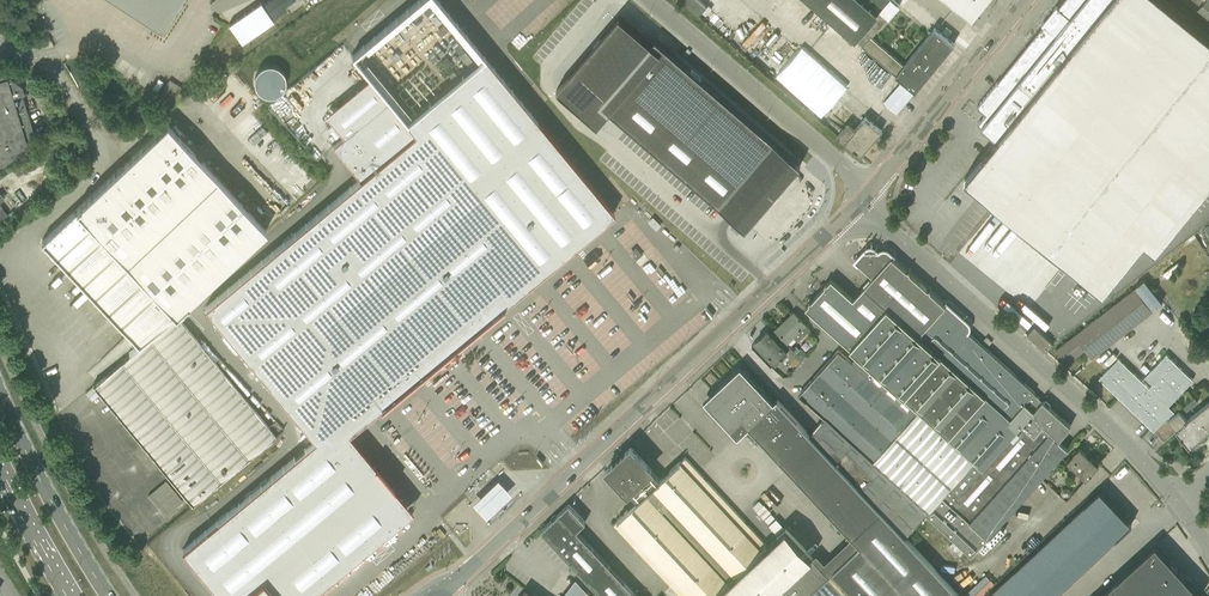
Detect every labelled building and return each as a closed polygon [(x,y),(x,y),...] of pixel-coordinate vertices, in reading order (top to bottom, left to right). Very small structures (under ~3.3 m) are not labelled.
[(161,31),(181,0),(113,0),(161,31)] [(280,0),(269,0),(265,3),(274,17),(286,9),(284,6),(280,0)] [(699,15),(707,6),(700,0),(681,0),(699,15)] [(954,43),(935,27),(904,65),(872,37),(900,5),(895,0),(810,0),(884,64),(893,71),(892,72),(902,81),(915,92),(916,90),(954,44),(955,44),(954,43)] [(972,22),(989,0),(944,0),(972,22)] [(965,178),(1104,290),(1145,239),(1157,249),(1208,184),(1208,35),(1166,0),(1064,0),(1064,1),(1058,8),(1057,6),(1054,9),(1056,10),(1052,14),(1051,13),(1048,17),(1049,19),(1046,23),(1044,22),(1042,24),(1043,25),(1037,34),(1031,41),(1029,43),(977,107),(986,114),(978,124),(996,138),(997,139),(965,178)] [(1196,9),(1203,0),(1185,0),(1196,9)] [(1196,9),(1208,20),(1208,0),(1203,0),(1196,9)] [(273,20),(261,2),(229,23),(242,42),(273,20)] [(652,44),(620,16),(557,89),(589,117),(600,103),(731,216),(746,229),(794,172),(801,165),(656,39),(652,44)] [(438,18),(432,23),(441,35),(448,29),(438,18)] [(281,88),(272,62),(247,71),(256,97),(281,88)] [(27,154),(25,146),(37,142),(22,95),(25,94),(22,86),(8,75),(7,75),(6,76),(0,71),(0,162),(27,154)] [(891,95),(902,81),(892,72),(882,84),(880,86),(891,95)] [(891,95),(884,102),(897,112),(915,92),(902,81),(891,95)] [(183,550),(221,595),(308,595),(401,519),(326,431),(370,394),(380,406),(442,355),(502,305),(492,293),(525,265),(535,277),(614,212),(540,123),(461,187),(415,132),(406,121),(388,99),(355,126),(350,121),(339,130),(344,136),(333,145),(360,178),(205,306),(315,439),(183,550)] [(845,141),(861,155),(882,130),(866,116),(856,128),(848,122),(837,134),(845,141)] [(139,348),(175,314),(264,230),(167,124),(42,240),(139,348)] [(865,286),(936,350),(965,318),(946,302),(945,303),(931,291),(931,288),(928,289),(910,272),(910,270),(907,270),(893,257),(895,255),(889,251),(888,249),(885,249),(883,249),(881,250),(879,251),(876,248),(874,247),(872,246),(869,246),(867,247),(866,249),(855,261),(873,277),(865,286)] [(822,289),(919,377),(965,418),(986,395),(936,350),(865,286),(854,298),(831,279),(828,283),(825,283),(825,286),(822,289)] [(1135,288),(1056,350),(1067,360),(1080,351),(1076,345),(1080,342),(1084,347),(1091,356),(1150,309),(1135,288)] [(806,307),(858,355),(903,395),(947,435),(949,436),(965,418),(919,377),(822,289),(812,300),(809,301),(809,303),(806,307)] [(776,329),(771,334),(776,339),(783,346),(787,343),(794,338),(797,342),(810,330),(806,325),(794,312),(776,329)] [(154,528),(272,419),(175,314),(139,348),(72,410),(105,475),(154,528)] [(902,485),(929,511),(1035,393),(1034,393),(1035,392),(969,331),(970,329),(970,327),(970,325),(970,323),(968,321),(965,318),(936,350),(986,395),(965,418),(949,436),(947,435),(902,485)] [(1035,326),(1027,334),(1034,340),(1042,332),(1035,326)] [(757,341),(752,345),(772,366),(782,357),(782,356),(786,353),(787,351),(783,346),(776,339),(771,334),(768,330),(756,341),(757,341)] [(1046,351),(1054,343),(1042,332),(1034,340),(1046,351)] [(795,354),(800,349),(796,345),(791,350),(795,354)] [(808,354),(801,348),(800,349),(795,354),(801,360),(808,354)] [(903,395),(858,355),(852,362),(839,351),(839,350),(799,393),(800,394),(826,417),(811,432),(906,535),(926,513),(927,514),(929,511),(902,485),(947,435),(903,395)] [(790,357),(788,360),(793,366),(801,360),(795,354),(794,353),(790,357)] [(1099,378),(1146,423),(1167,405),(1168,406),(1193,379),(1166,354),(1145,376),(1152,384),(1149,387),(1119,358),(1099,378)] [(1149,363),(1144,368),(1148,372),(1153,366),(1149,363)] [(704,400),(708,404),(722,419),(731,429),(738,436),(749,426),(860,545),(832,571),(856,595),(961,595),(906,535),(810,434),(778,399),(777,398),(774,401),(741,366),(713,391),(704,400)] [(972,554),(1068,448),(1059,439),(1071,425),(1050,406),(1049,405),(1049,404),(1046,401),(1045,401),(1044,401),(1043,400),(1035,393),(929,511),(927,514),(972,554)] [(1180,409),(1184,413),(1198,401),(1194,397),(1180,409)] [(1196,412),(1208,429),(1208,401),(1196,412)] [(1189,445),(1208,429),(1196,412),(1186,420),(1178,410),(1175,413),(1168,406),(1167,405),(1146,423),(1155,431),(1164,440),(1176,430),(1181,437),(1180,437),(1182,439),(1183,439),(1190,447),(1190,446),(1189,445)] [(613,463),(607,469),(628,492),(629,491),(637,501),(618,519),(619,519),(613,524),(620,531),(681,595),(770,595),(811,558),(812,557),(786,529),(768,546),(685,456),(680,461),(660,479),(652,470),(652,469),(631,447),(613,463)] [(1086,479),(1099,465),(1080,447),(1067,461),(1086,479)] [(498,479),(473,503),(487,518),(512,494),(498,479)] [(1069,496),(1071,493),(1071,490),(1069,488),(1063,488),(1061,490),(1061,494),(1063,496),(1069,496)] [(986,595),(1054,595),(1132,523),(1100,489),(986,595)] [(569,503),(541,529),(604,595),(639,595),(577,530),(586,521),(569,503)] [(774,530),(781,524),(775,518),(769,524),(774,530)] [(1202,595),(1155,544),(1098,595),(1201,595),(1202,595)] [(770,595),(805,595),(827,576),(811,558),(770,595)] [(827,576),(805,595),(845,595),(827,576)]
